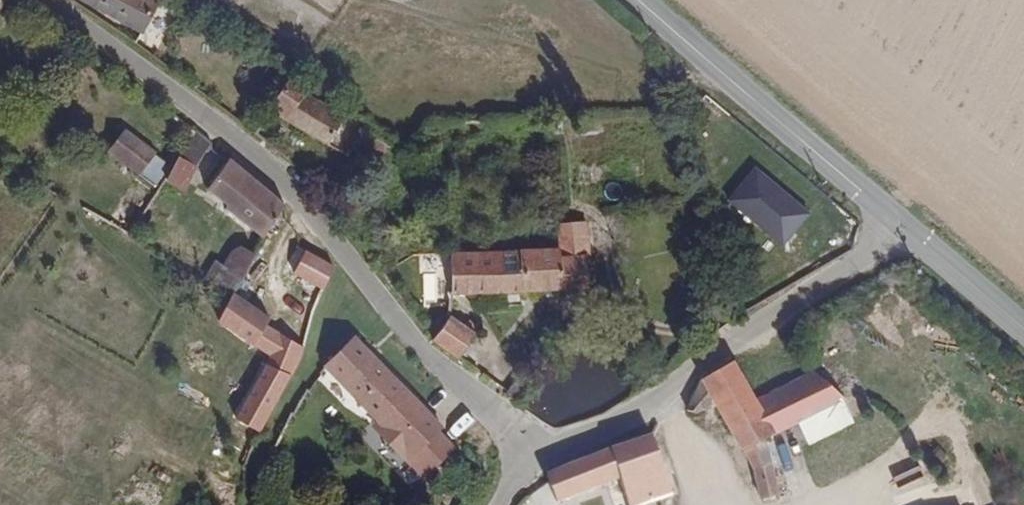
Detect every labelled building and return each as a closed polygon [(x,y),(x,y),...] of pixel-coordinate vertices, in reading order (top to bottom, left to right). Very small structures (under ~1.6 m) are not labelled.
[(149,12),(129,0),(80,0),(135,38),(149,12)] [(346,153),(364,132),(334,113),(328,120),(307,106),(312,100),(285,82),(261,121),(332,165),(346,153)] [(147,151),(118,125),(99,145),(133,166),(145,154),(147,151)] [(177,192),(205,148),(184,129),(154,182),(177,192)] [(376,166),(390,149),(364,132),(346,153),(376,166)] [(133,166),(99,145),(98,149),(121,168),(129,171),(133,166)] [(149,178),(158,167),(145,154),(133,166),(149,178)] [(277,212),(222,162),(202,192),(258,241),(277,212)] [(149,178),(133,166),(129,171),(144,184),(149,178)] [(236,280),(248,260),(231,252),(222,271),(236,280)] [(330,276),(310,261),(298,255),(286,273),(319,296),(330,276)] [(585,297),(582,266),(551,266),(551,255),(444,257),(446,329),(432,349),(443,357),(462,370),(463,365),(474,344),(483,348),(515,297),(585,297)] [(260,328),(224,304),(214,321),(216,324),(250,350),(260,328)] [(460,453),(355,342),(316,379),(422,489),(460,453)] [(284,384),(296,361),(271,347),(259,369),(284,384)] [(797,424),(844,399),(812,371),(757,401),(734,362),(700,383),(703,391),(689,410),(704,415),(711,406),(753,475),(763,504),(780,497),(766,453),(769,439),(797,424)] [(259,438),(284,384),(259,369),(234,425),(259,438)] [(844,399),(797,424),(807,448),(853,425),(844,399)] [(654,458),(665,445),(663,437),(650,446),(574,474),(554,483),(545,490),(557,504),(579,504),(620,492),(624,504),(659,504),(668,501),(654,458)]
